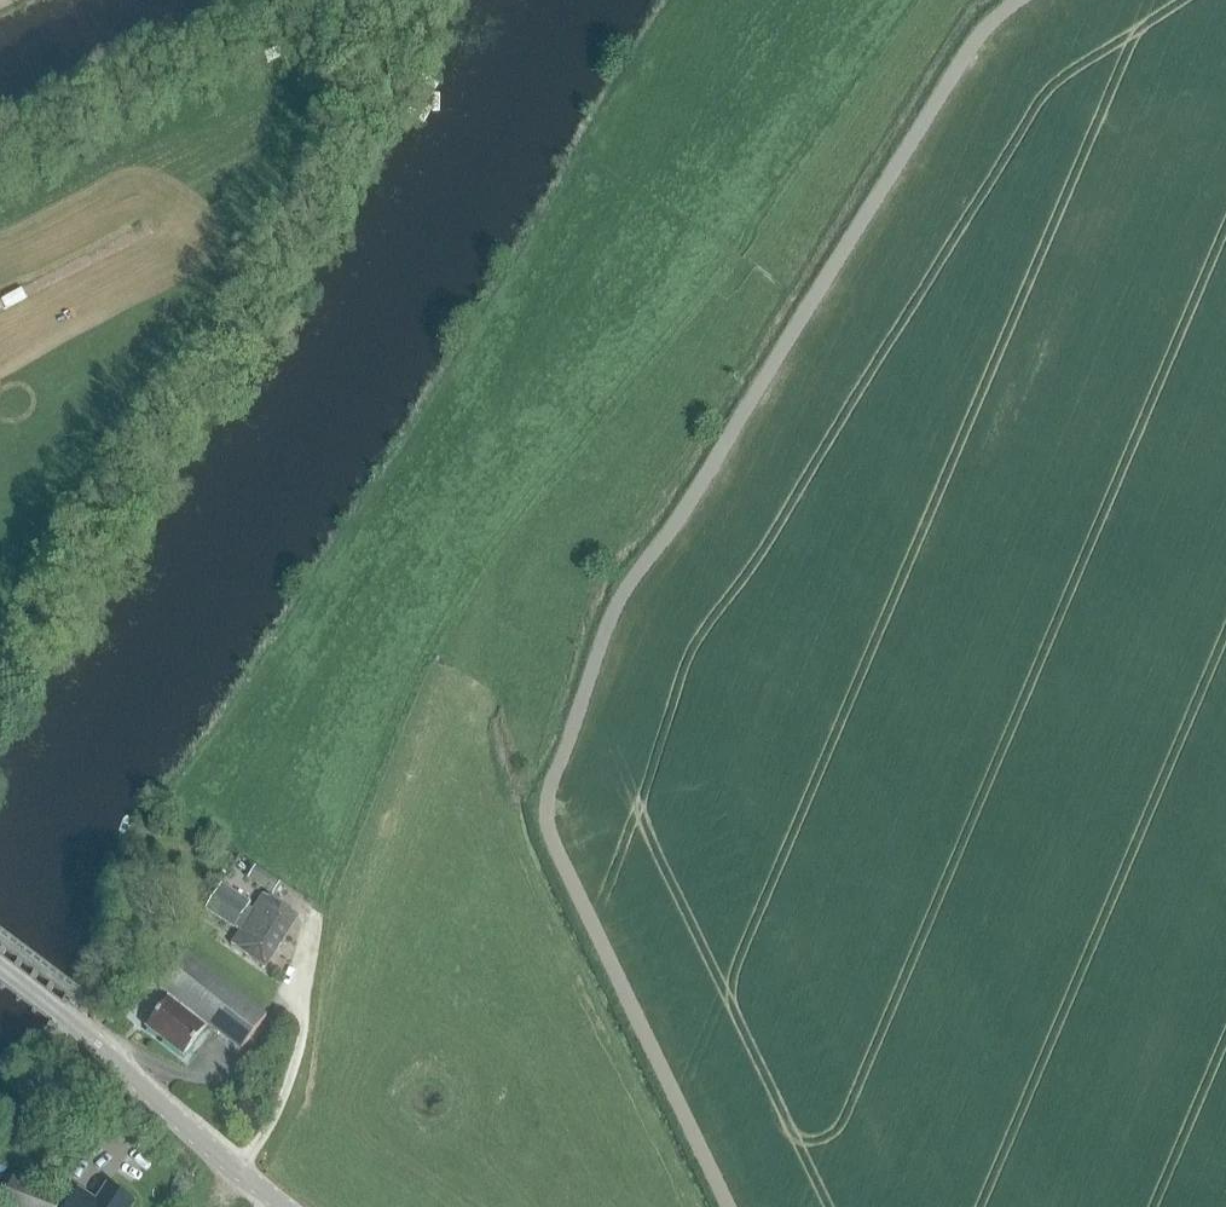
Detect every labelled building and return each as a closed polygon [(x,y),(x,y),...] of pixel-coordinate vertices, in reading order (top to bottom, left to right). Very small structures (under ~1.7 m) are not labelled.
[(246,878),(272,895),(280,882),(255,865),(246,878)] [(266,967),(297,918),(263,896),(253,911),(247,908),(250,904),(221,885),(205,910),(234,928),(235,926),(241,930),(231,945),(266,967)] [(237,1050),(264,1016),(185,954),(158,989),(167,997),(144,1027),(182,1056),(206,1026),(237,1050)] [(12,1177),(0,1205),(0,1206),(57,1206),(61,1198),(12,1177)] [(132,1205),(128,1202),(129,1198),(122,1194),(118,1196),(104,1188),(96,1202),(77,1190),(66,1206),(131,1206),(132,1205)]
